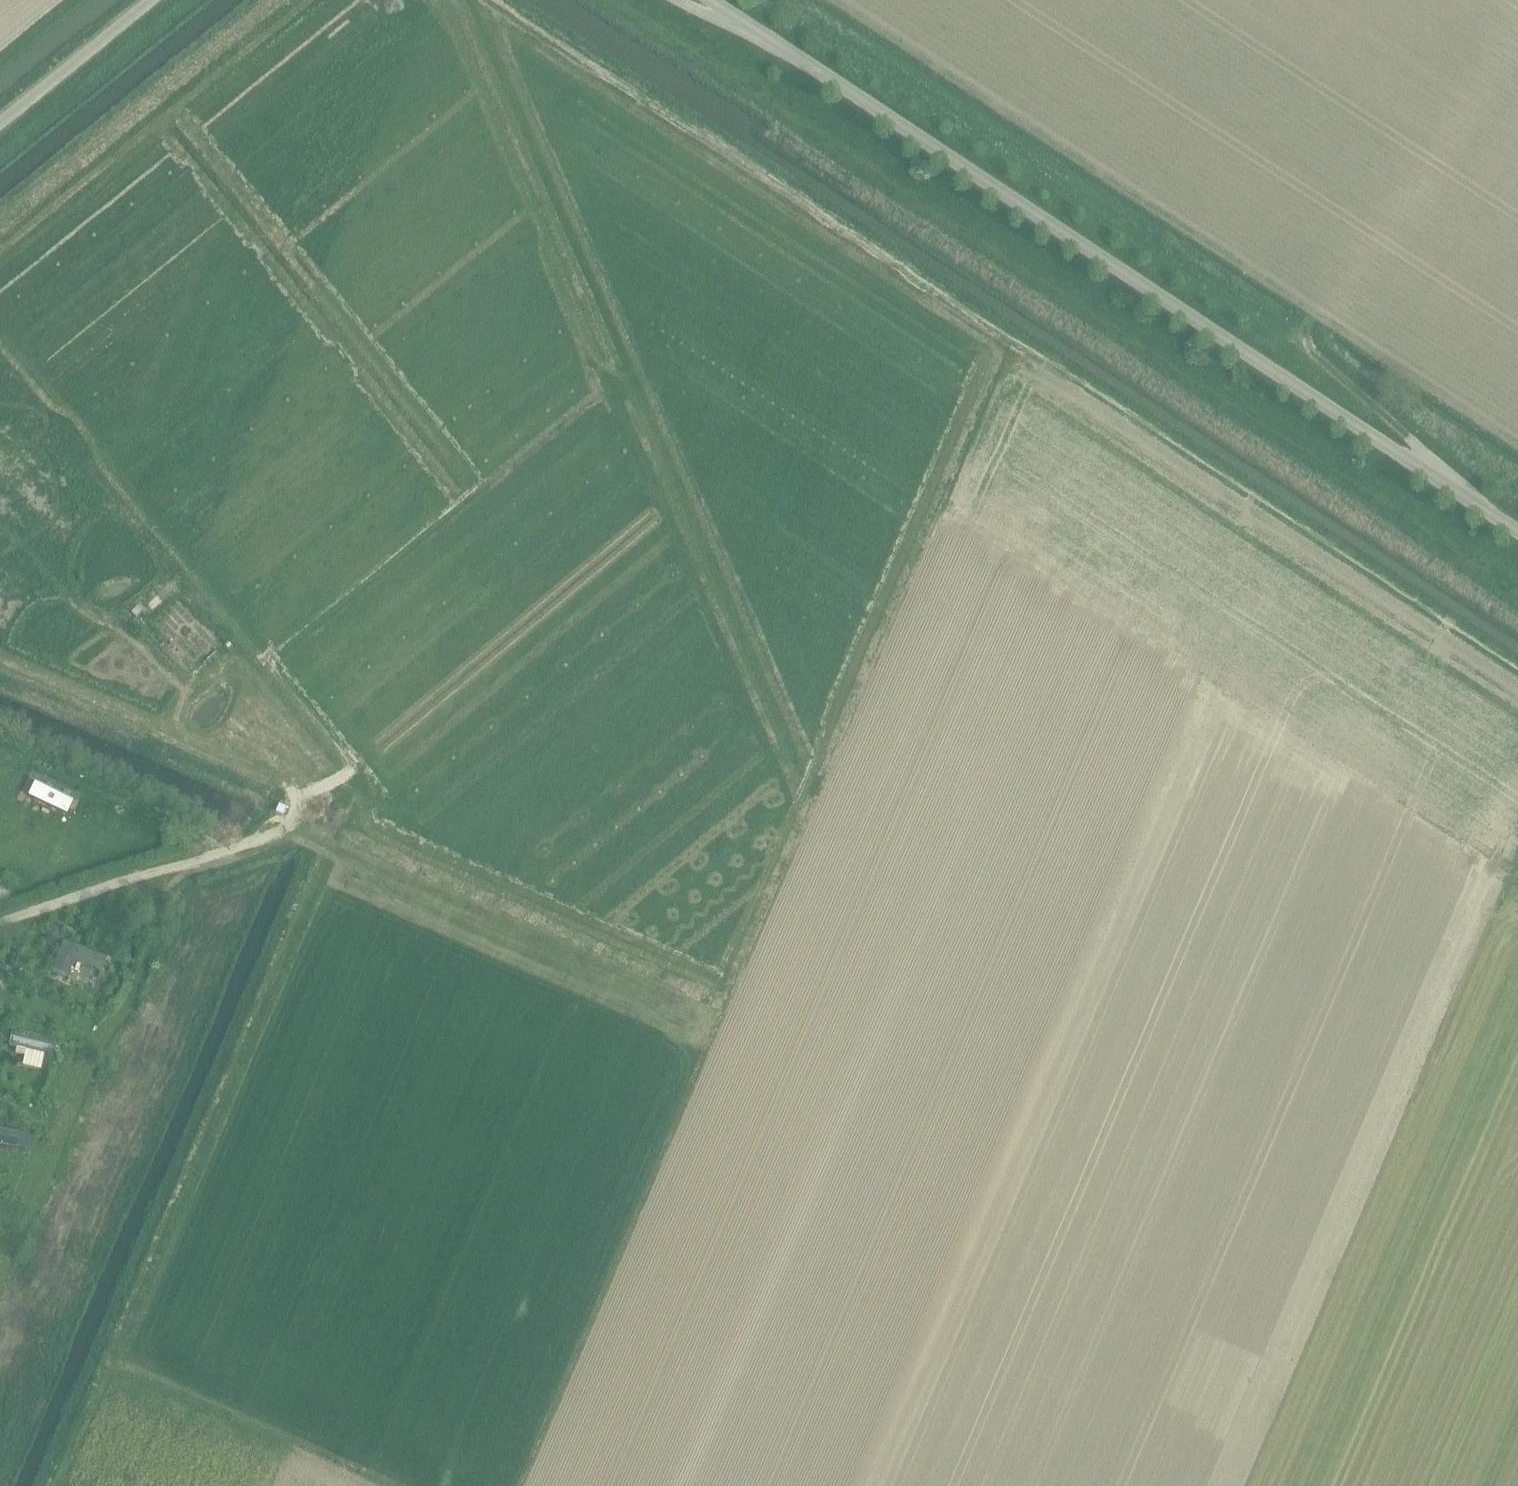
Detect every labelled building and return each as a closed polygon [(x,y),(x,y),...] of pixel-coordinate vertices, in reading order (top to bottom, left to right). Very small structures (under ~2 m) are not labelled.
[(31,777),(24,792),(63,808),(68,793),(31,777)] [(53,921),(43,941),(54,946),(64,926),(53,921)] [(107,955),(63,938),(50,971),(66,977),(73,959),(101,971),(107,955)] [(0,965),(0,975),(8,979),(13,967),(1,962),(0,965)] [(8,1030),(4,1046),(53,1056),(56,1041),(8,1030)] [(26,1149),(27,1135),(0,1132),(0,1145),(26,1149)]
